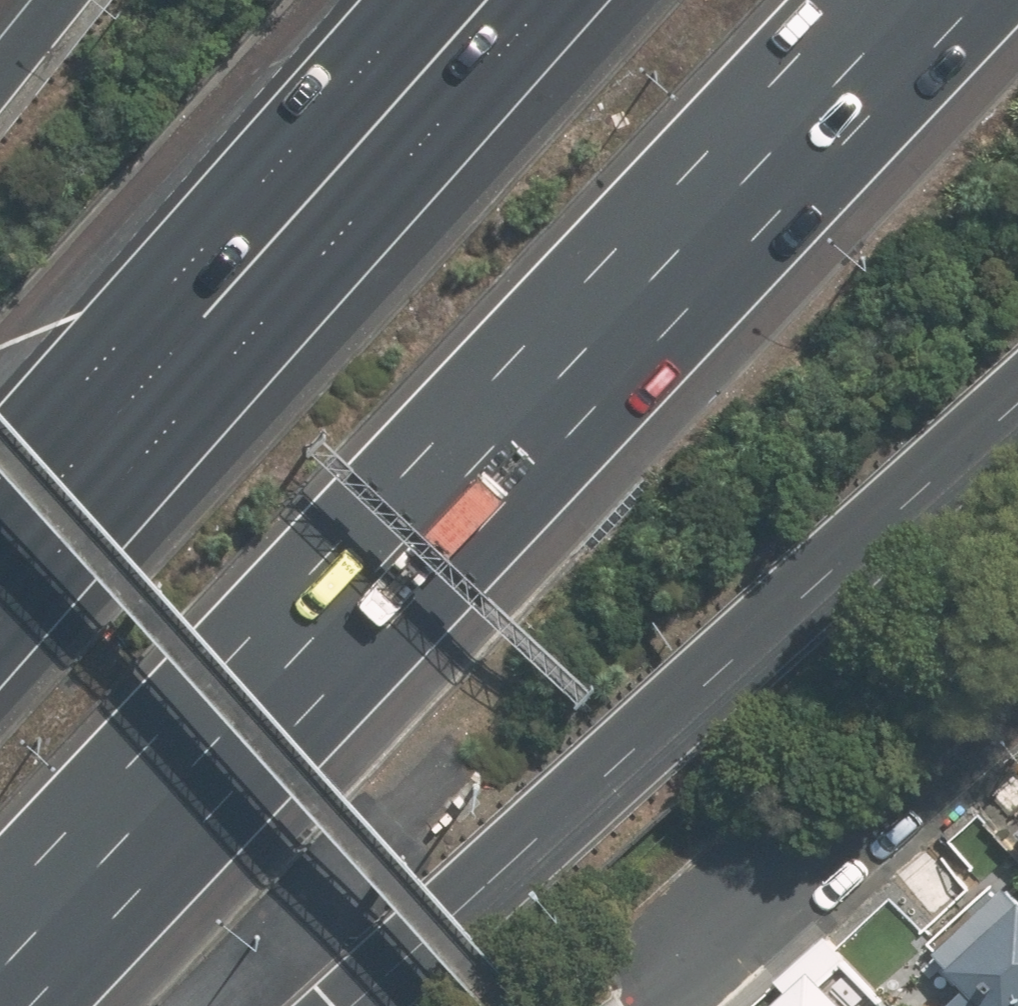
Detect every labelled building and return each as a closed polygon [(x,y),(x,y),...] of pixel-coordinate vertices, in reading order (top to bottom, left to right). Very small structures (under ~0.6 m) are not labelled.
[(997,834),(1017,858),(1017,815),(997,834)] [(982,888),(914,951),(957,997),(948,1005),(1017,1005),(1017,926),(982,888)] [(816,959),(764,1005),(859,1005),(816,959)]
